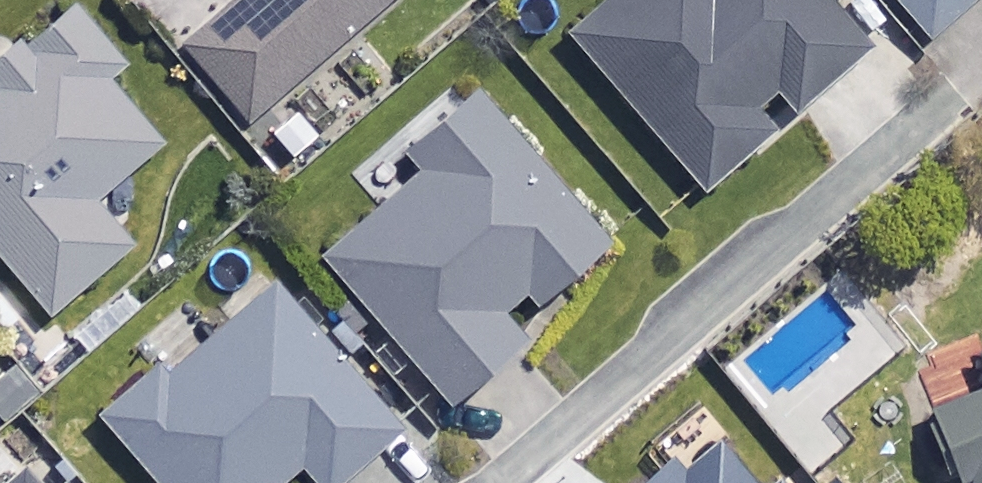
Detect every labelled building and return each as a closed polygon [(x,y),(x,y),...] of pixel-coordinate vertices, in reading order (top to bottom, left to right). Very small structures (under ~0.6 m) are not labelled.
[(187,49),(254,126),(399,0),(244,0),(187,49)] [(825,0),(618,0),(574,38),(703,188),(774,127),(778,132),(870,53),(825,0)] [(936,42),(981,2),(981,0),(899,0),(936,42)] [(56,318),(136,250),(97,203),(163,148),(60,26),(0,77),(0,252),(56,318)] [(613,248),(488,97),(412,160),(425,176),(328,256),(455,409),(532,346),(517,327),(613,248)] [(280,288),(177,375),(168,364),(106,417),(163,482),(293,482),(309,469),(321,482),(351,482),(406,436),(280,288)] [(934,422),(966,482),(981,482),(981,397),(934,422)] [(725,441),(691,470),(677,453),(641,482),(760,482),(725,441)] [(49,461),(20,482),(65,482),(49,461)]
